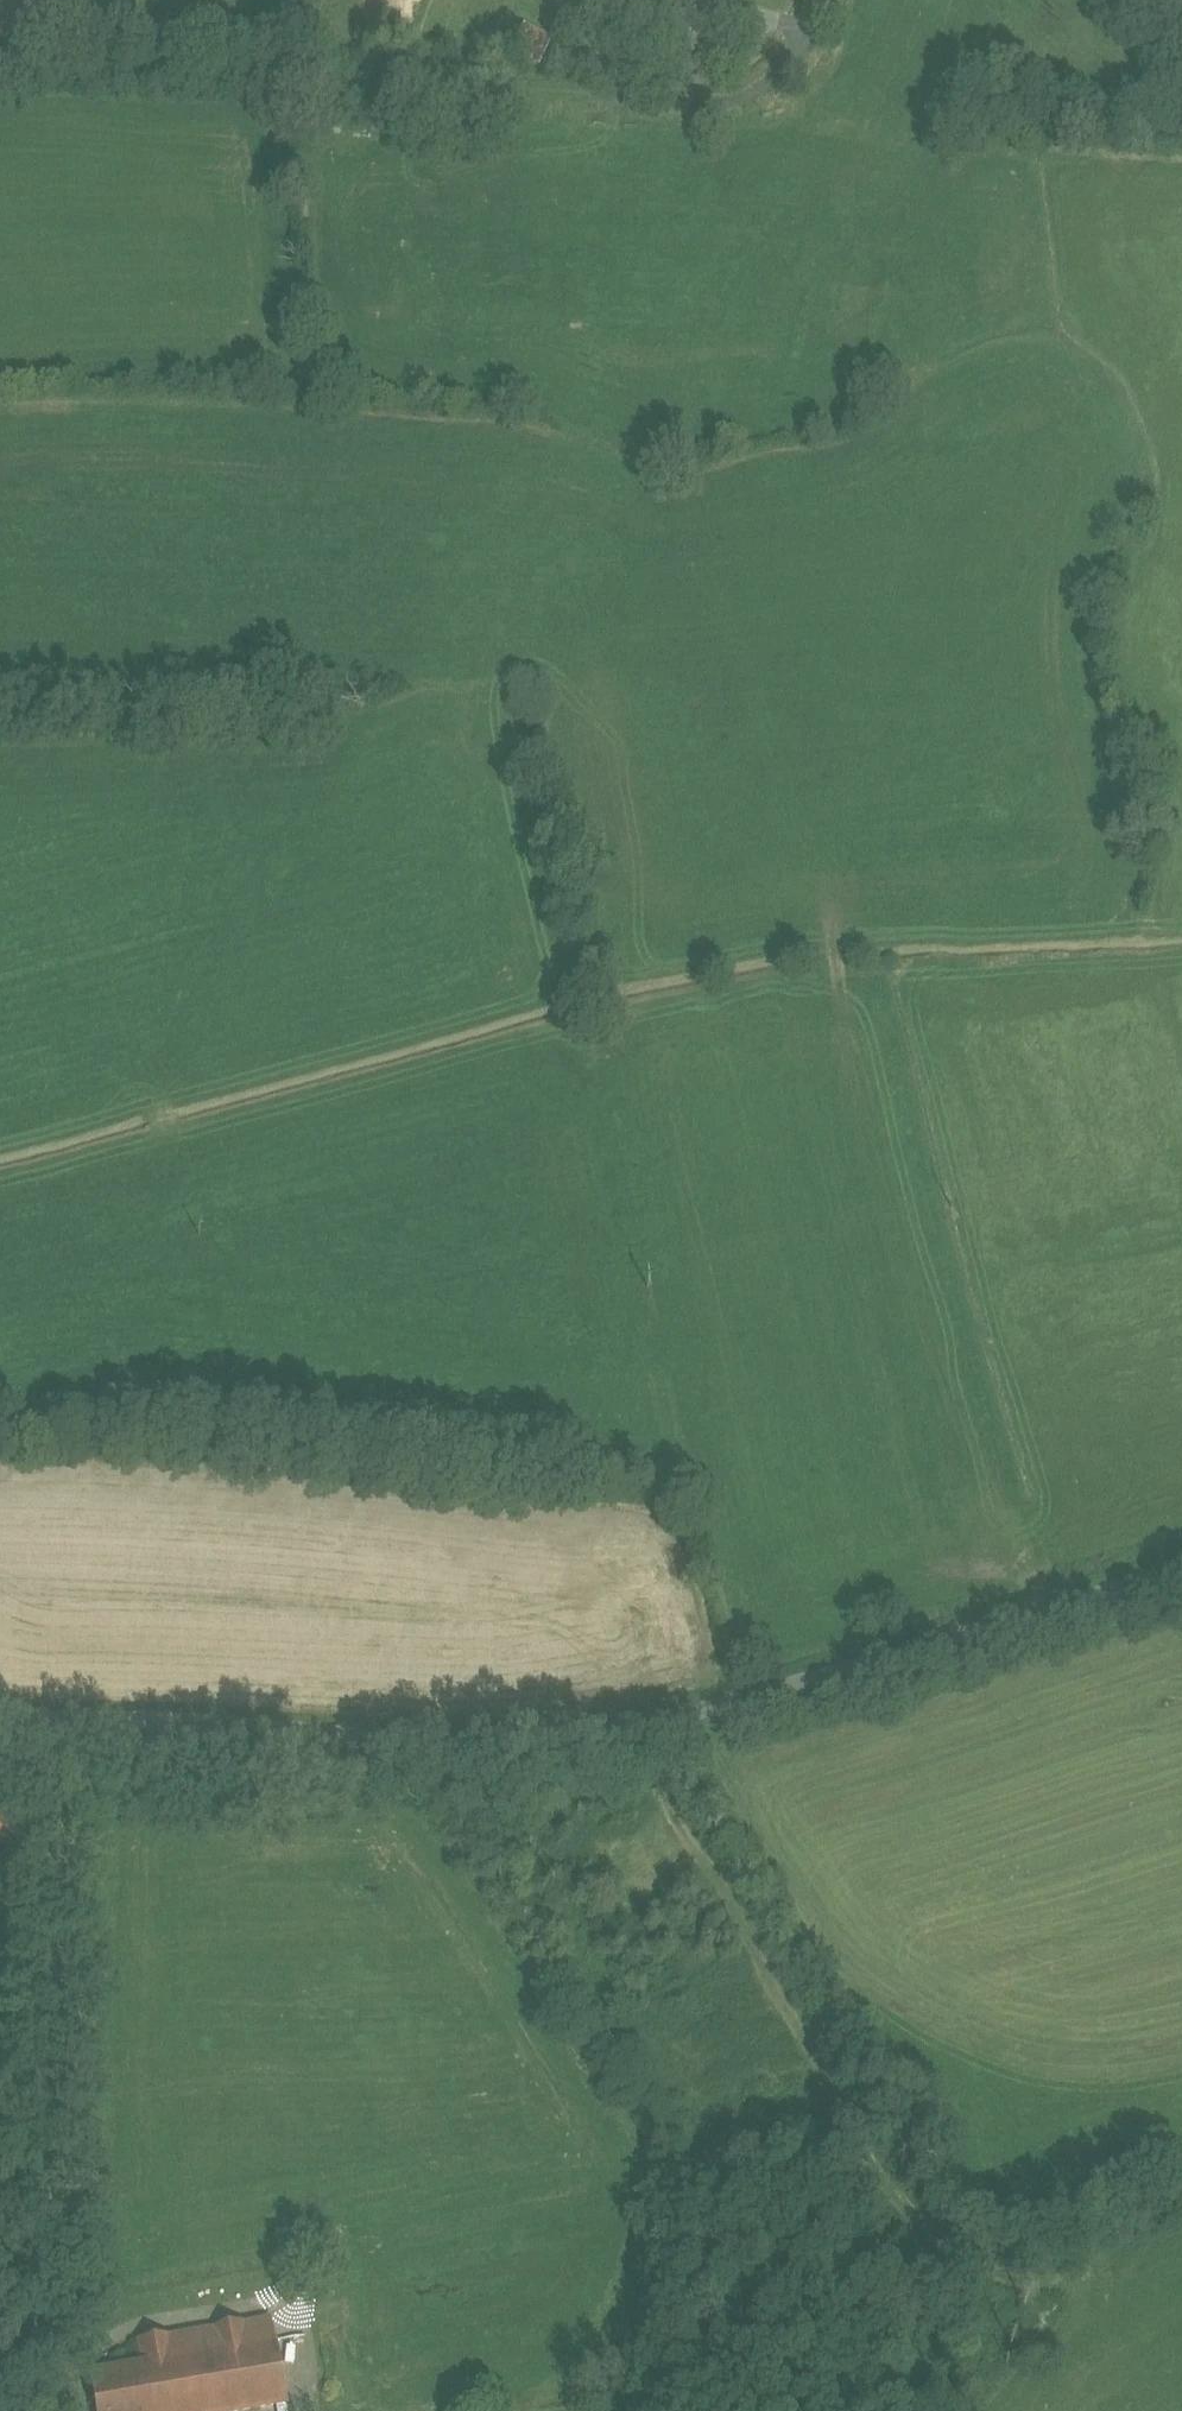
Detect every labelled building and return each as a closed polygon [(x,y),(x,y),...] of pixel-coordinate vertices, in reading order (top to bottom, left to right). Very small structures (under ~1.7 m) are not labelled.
[(525,21),(512,50),(543,64),(556,34),(525,21)] [(267,2323),(131,2347),(135,2371),(86,2379),(92,2410),(282,2410),(267,2323)]
